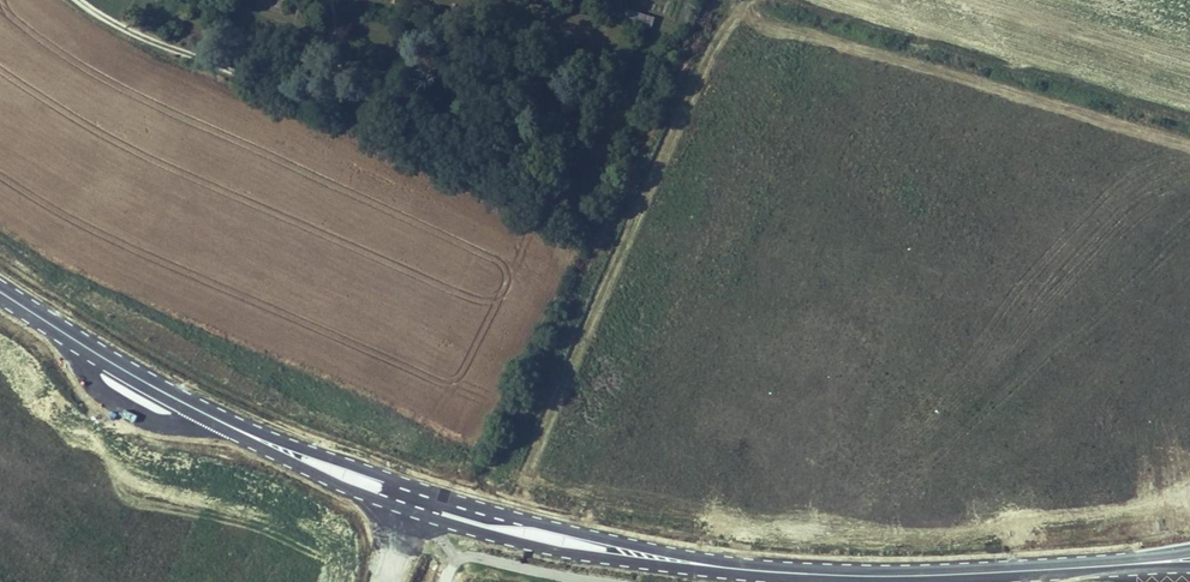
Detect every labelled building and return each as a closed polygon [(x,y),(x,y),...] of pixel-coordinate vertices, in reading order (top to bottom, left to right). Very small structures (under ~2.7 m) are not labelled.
[(622,20),(652,29),(655,17),(626,8),(622,20)]
